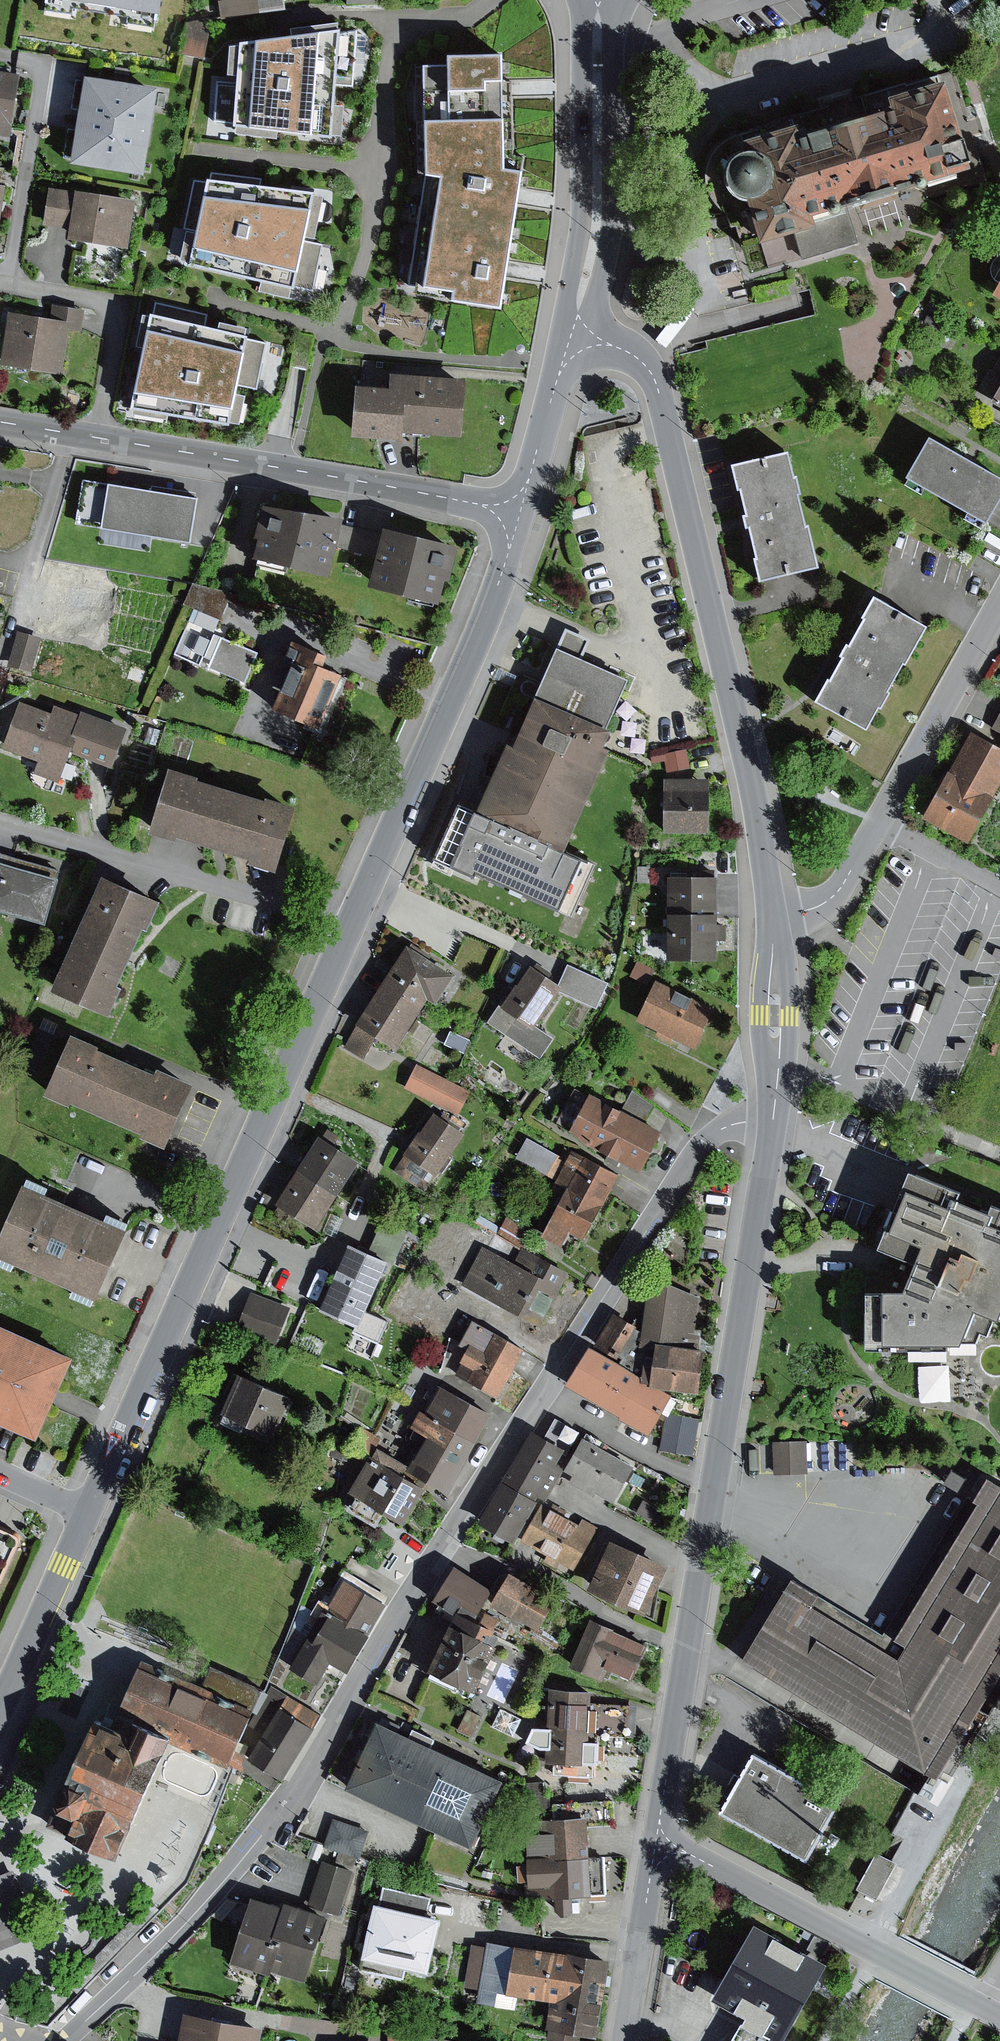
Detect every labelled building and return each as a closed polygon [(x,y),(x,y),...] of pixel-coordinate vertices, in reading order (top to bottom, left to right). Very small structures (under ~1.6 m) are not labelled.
[(47,9),(75,14),(76,5),(129,14),(127,22),(158,27),(161,10),(163,0),(49,0),(47,9)] [(223,16),(286,6),(285,0),(220,0),(223,16)] [(206,54),(211,19),(187,21),(182,50),(206,54)] [(295,35),(234,46),(232,77),(242,77),(241,90),(217,88),(215,125),(240,127),(239,135),(281,140),(282,131),(344,138),(347,107),(339,106),(339,89),(354,90),(360,33),(343,36),(344,24),(294,30),(295,35)] [(457,68),(428,69),(433,173),(413,281),(462,289),(461,298),(508,305),(514,268),(526,196),(530,171),(512,168),(510,86),(510,53),(457,53),(457,68)] [(164,81),(80,67),(74,102),(84,103),(80,129),(70,128),(66,157),(149,170),(164,81)] [(0,68),(0,132),(12,134),(23,71),(0,68)] [(968,180),(938,80),(889,94),(893,108),(885,110),(887,118),(796,146),(793,138),(738,154),(742,168),(727,173),(722,180),(719,188),(720,197),(723,203),(728,209),(734,212),(743,212),(755,254),(771,249),(776,267),(806,258),(807,261),(862,245),(853,214),(968,180)] [(321,195),(321,191),(269,186),(268,180),(215,174),(214,186),(199,184),(188,232),(193,233),(187,261),(198,262),(197,266),(266,280),(263,292),(296,298),(299,288),(316,293),(325,250),(310,247),(312,237),(322,239),(332,197),(321,195)] [(0,181),(0,224),(2,224),(9,182),(0,181)] [(73,227),(79,189),(52,184),(46,222),(73,227)] [(138,196),(80,187),(79,189),(73,227),(72,235),(130,245),(138,196)] [(997,257),(994,261),(992,267),(992,274),(994,279),(998,283),(991,295),(999,300),(999,255),(997,257)] [(55,303),(53,318),(71,321),(85,323),(87,307),(55,303)] [(53,318),(11,312),(3,361),(63,370),(71,321),(53,318)] [(227,427),(246,337),(147,316),(129,410),(227,427)] [(466,431),(470,375),(395,370),(394,382),(360,380),(357,431),(409,434),(409,427),(466,431)] [(987,406),(999,413),(999,383),(987,406)] [(926,440),(899,485),(919,496),(921,491),(965,517),(962,522),(979,532),(999,497),(999,484),(926,440)] [(796,473),(790,448),(733,461),(739,487),(742,486),(748,511),(745,512),(748,525),(750,524),(757,554),(754,554),(760,578),(820,564),(811,522),(807,523),(799,489),(802,488),(798,473),(796,473)] [(201,493),(85,476),(78,522),(195,539),(201,493)] [(343,523),(345,514),(268,497),(260,532),(264,532),(260,550),(327,566),(330,553),(336,554),(338,546),(343,523)] [(455,574),(463,540),(389,522),(386,533),(381,556),(374,580),(444,598),(450,573),(455,574)] [(386,533),(343,523),(338,546),(381,556),(386,533)] [(195,582),(186,602),(222,617),(233,590),(195,582)] [(929,626),(874,595),(861,618),(865,620),(850,646),(847,645),(841,656),(844,658),(831,681),(828,679),(816,701),(867,729),(879,708),(882,710),(891,693),(888,691),(904,663),(907,665),(929,626)] [(19,628),(9,664),(34,671),(43,635),(19,628)] [(223,636),(210,665),(247,681),(259,651),(223,636)] [(329,656),(295,641),(275,687),(283,690),(274,711),(322,731),(346,676),(325,667),(329,656)] [(630,674),(562,644),(519,740),(512,737),(482,803),(463,795),(436,854),(482,875),(485,868),(576,909),(598,860),(568,846),(614,744),(607,741),(616,724),(609,721),(630,674)] [(132,664),(128,678),(147,683),(151,669),(132,664)] [(499,667),(494,678),(511,686),(517,675),(499,667)] [(55,710),(23,697),(5,744),(40,758),(35,771),(61,780),(73,748),(78,735),(73,733),(81,712),(57,703),(55,710)] [(83,708),(81,712),(73,733),(78,735),(73,748),(114,764),(129,725),(83,708)] [(953,766),(998,791),(999,787),(999,742),(974,728),(953,766)] [(690,767),(688,748),(652,754),(654,762),(666,760),(667,771),(690,767)] [(203,771),(175,762),(155,826),(220,846),(282,865),(302,800),(271,791),(270,794),(203,774),(203,771)] [(998,791),(953,766),(927,813),(972,837),(998,791)] [(712,786),(667,786),(667,830),(712,830),(712,786)] [(1,858),(0,860),(0,906),(48,920),(61,875),(1,858)] [(166,895),(107,868),(55,984),(114,1010),(127,981),(123,979),(135,952),(148,922),(153,924),(166,895)] [(716,879),(667,879),(667,917),(716,916),(716,879)] [(716,916),(667,917),(668,960),(717,959),(716,941),(725,941),(725,926),(716,926),(716,916)] [(410,942),(382,985),(421,1010),(430,996),(438,1001),(457,972),(410,942)] [(639,961),(632,974),(649,982),(655,969),(639,961)] [(570,963),(559,987),(599,1005),(610,981),(570,963)] [(521,982),(519,981),(506,1000),(503,999),(488,1021),(541,1057),(555,1036),(538,1024),(562,990),(530,969),(521,982)] [(697,1045),(716,1006),(659,978),(640,1018),(697,1045)] [(421,1010),(382,985),(359,1020),(379,1033),(399,1045),(421,1010)] [(379,1033),(359,1020),(345,1046),(366,1057),(379,1033)] [(103,1042),(77,1030),(50,1090),(75,1101),(76,1098),(146,1129),(145,1132),(169,1143),(198,1080),(162,1064),(160,1070),(102,1044),(103,1042)] [(452,1030),(446,1043),(466,1052),(471,1039),(452,1030)] [(472,1089),(419,1063),(407,1087),(461,1112),(472,1089)] [(662,1129),(591,1091),(590,1093),(577,1086),(562,1114),(557,1111),(553,1119),(573,1131),(642,1166),(662,1129)] [(468,1131),(437,1110),(396,1169),(427,1190),(468,1131)] [(362,1158),(322,1132),(300,1167),(339,1192),(362,1158)] [(529,1136),(518,1156),(550,1174),(562,1154),(529,1136)] [(621,1173),(567,1144),(562,1154),(550,1174),(570,1186),(563,1199),(596,1217),(621,1173)] [(339,1192),(300,1167),(278,1200),(317,1226),(339,1192)] [(868,1351),(951,1351),(951,1345),(964,1346),(967,1342),(980,1342),(983,1332),(992,1334),(997,1317),(999,1318),(999,1209),(993,1206),(991,1213),(961,1200),(963,1194),(911,1174),(880,1250),(920,1266),(906,1293),(868,1293),(868,1351)] [(29,1180),(0,1245),(0,1251),(101,1295),(131,1225),(29,1180)] [(563,1199),(544,1234),(564,1244),(571,1231),(585,1238),(596,1217),(563,1199)] [(386,1216),(372,1250),(391,1258),(397,1261),(411,1230),(386,1216)] [(507,1217),(499,1232),(527,1248),(536,1233),(507,1217)] [(372,1250),(352,1240),(323,1305),(359,1321),(355,1330),(379,1341),(389,1318),(369,1309),(391,1258),(372,1250)] [(517,1261),(483,1243),(462,1284),(542,1325),(570,1271),(524,1247),(517,1261)] [(671,1282),(649,1285),(643,1330),(642,1337),(660,1340),(695,1345),(702,1295),(671,1282)] [(292,1310),(250,1294),(233,1337),(275,1353),(292,1310)] [(639,1324),(616,1310),(596,1342),(619,1356),(637,1326),(639,1324)] [(487,1350),(498,1331),(475,1318),(461,1343),(470,1348),(473,1342),(487,1350)] [(0,1319),(0,1416),(41,1434),(77,1353),(0,1319)] [(643,1330),(637,1326),(619,1356),(616,1360),(654,1382),(660,1340),(642,1337),(643,1330)] [(528,1346),(498,1331),(487,1350),(473,1342),(470,1348),(463,1360),(466,1362),(459,1375),(500,1397),(528,1346)] [(695,1345),(660,1340),(654,1382),(702,1389),(708,1346),(695,1345)] [(616,1360),(591,1345),(569,1382),(652,1431),(674,1394),(654,1382),(616,1360)] [(294,1395),(242,1371),(225,1409),(277,1433),(294,1395)] [(493,1412),(442,1383),(427,1411),(422,1408),(412,1425),(428,1434),(410,1466),(407,1471),(418,1477),(420,1472),(450,1489),(493,1412)] [(701,1418),(670,1413),(662,1450),(694,1456),(701,1418)] [(557,1416),(546,1437),(565,1447),(570,1450),(581,1430),(557,1416)] [(349,1449),(369,1461),(378,1447),(383,1438),(363,1425),(349,1449)] [(546,1437),(534,1429),(482,1519),(517,1540),(540,1499),(544,1502),(565,1466),(557,1461),(565,1447),(546,1437)] [(638,1465),(588,1435),(568,1468),(576,1472),(570,1481),(595,1496),(598,1491),(616,1501),(638,1465)] [(806,1441),(775,1441),(775,1472),(806,1472),(806,1441)] [(407,1471),(410,1466),(378,1447),(369,1461),(353,1489),(360,1494),(388,1509),(407,1521),(429,1484),(418,1477),(407,1471)] [(744,1658),(941,1777),(999,1680),(999,1480),(992,1475),(979,1497),(982,1499),(899,1635),(911,1642),(904,1654),(817,1602),(825,1590),(796,1572),(744,1658)] [(388,1509),(360,1494),(356,1502),(353,1500),(349,1507),(379,1524),(388,1509)] [(643,1499),(637,1511),(652,1520),(658,1507),(643,1499)] [(582,1521),(547,1501),(524,1539),(549,1553),(545,1559),(558,1566),(562,1559),(576,1567),(599,1526),(584,1517),(582,1521)] [(0,1520),(0,1587),(23,1536),(23,1533),(22,1532),(20,1529),(0,1520)] [(672,1563),(614,1536),(592,1585),(649,1611),(672,1563)] [(495,1587),(457,1564),(435,1597),(461,1607),(480,1616),(495,1587)] [(558,1597),(512,1570),(494,1602),(540,1629),(558,1597)] [(325,1607),(372,1634),(390,1604),(343,1577),(325,1607)] [(372,1634),(325,1607),(309,1635),(292,1665),(320,1681),(333,1660),(351,1670),(372,1634)] [(480,1616),(461,1607),(430,1675),(475,1695),(499,1642),(494,1640),(500,1625),(480,1616)] [(649,1643),(594,1617),(572,1663),(606,1678),(611,1667),(633,1678),(649,1643)] [(280,1658),(292,1665),(309,1635),(294,1625),(280,1658)] [(115,1717),(99,1710),(51,1822),(72,1831),(71,1834),(122,1856),(174,1738),(229,1762),(252,1709),(140,1661),(115,1717)] [(593,1690),(544,1688),(540,1760),(599,1763),(601,1734),(629,1736),(631,1703),(592,1701),(593,1690)] [(289,1694),(251,1755),(284,1775),(322,1714),(289,1694)] [(469,1709),(459,1728),(472,1735),(482,1715),(469,1709)] [(412,1733),(381,1719),(349,1787),(474,1845),(506,1777),(433,1743),(436,1737),(415,1727),(412,1733)] [(842,1796),(758,1750),(726,1808),(810,1854),(842,1796)] [(554,1803),(555,1819),(589,1817),(615,1815),(614,1799),(554,1803)] [(526,1820),(527,1859),(591,1856),(589,1817),(555,1819),(526,1820)] [(369,1830),(336,1818),(325,1845),(359,1858),(369,1830)] [(879,1851),(859,1887),(878,1898),(898,1862),(879,1851)] [(591,1856),(527,1859),(529,1894),(557,1894),(558,1906),(565,1913),(572,1912),(575,1908),(575,1893),(607,1893),(606,1856),(591,1856)] [(355,1870),(325,1860),(310,1901),(341,1912),(355,1870)] [(0,1875),(0,1950),(25,1940),(11,1906),(27,1900),(15,1869),(0,1875)] [(383,1884),(379,1901),(428,1913),(432,1896),(383,1884)] [(292,1907),(255,1895),(233,1959),(270,1971),(272,1967),(292,1907)] [(428,1913),(379,1901),(366,1955),(431,1970),(443,1916),(428,1913)] [(293,1902),(292,1907),(272,1967),(308,1979),(329,1913),(293,1902)] [(826,1963),(759,1925),(720,1995),(753,2013),(748,2021),(782,2040),(826,1963)] [(509,1992),(517,1944),(490,1940),(489,1946),(473,1944),(467,1985),(481,1987),(479,2001),(507,2005),(509,1992)] [(612,1960),(517,1944),(509,1992),(552,1999),(554,1990),(605,1998),(612,1960)] [(552,1999),(546,2037),(569,2040),(580,2040),(582,2031),(600,2034),(605,1998),(554,1990),(552,1999)] [(187,2013),(182,2040),(263,2040),(265,2027),(187,2013)] [(748,2021),(737,2040),(782,2040),(748,2021)]
